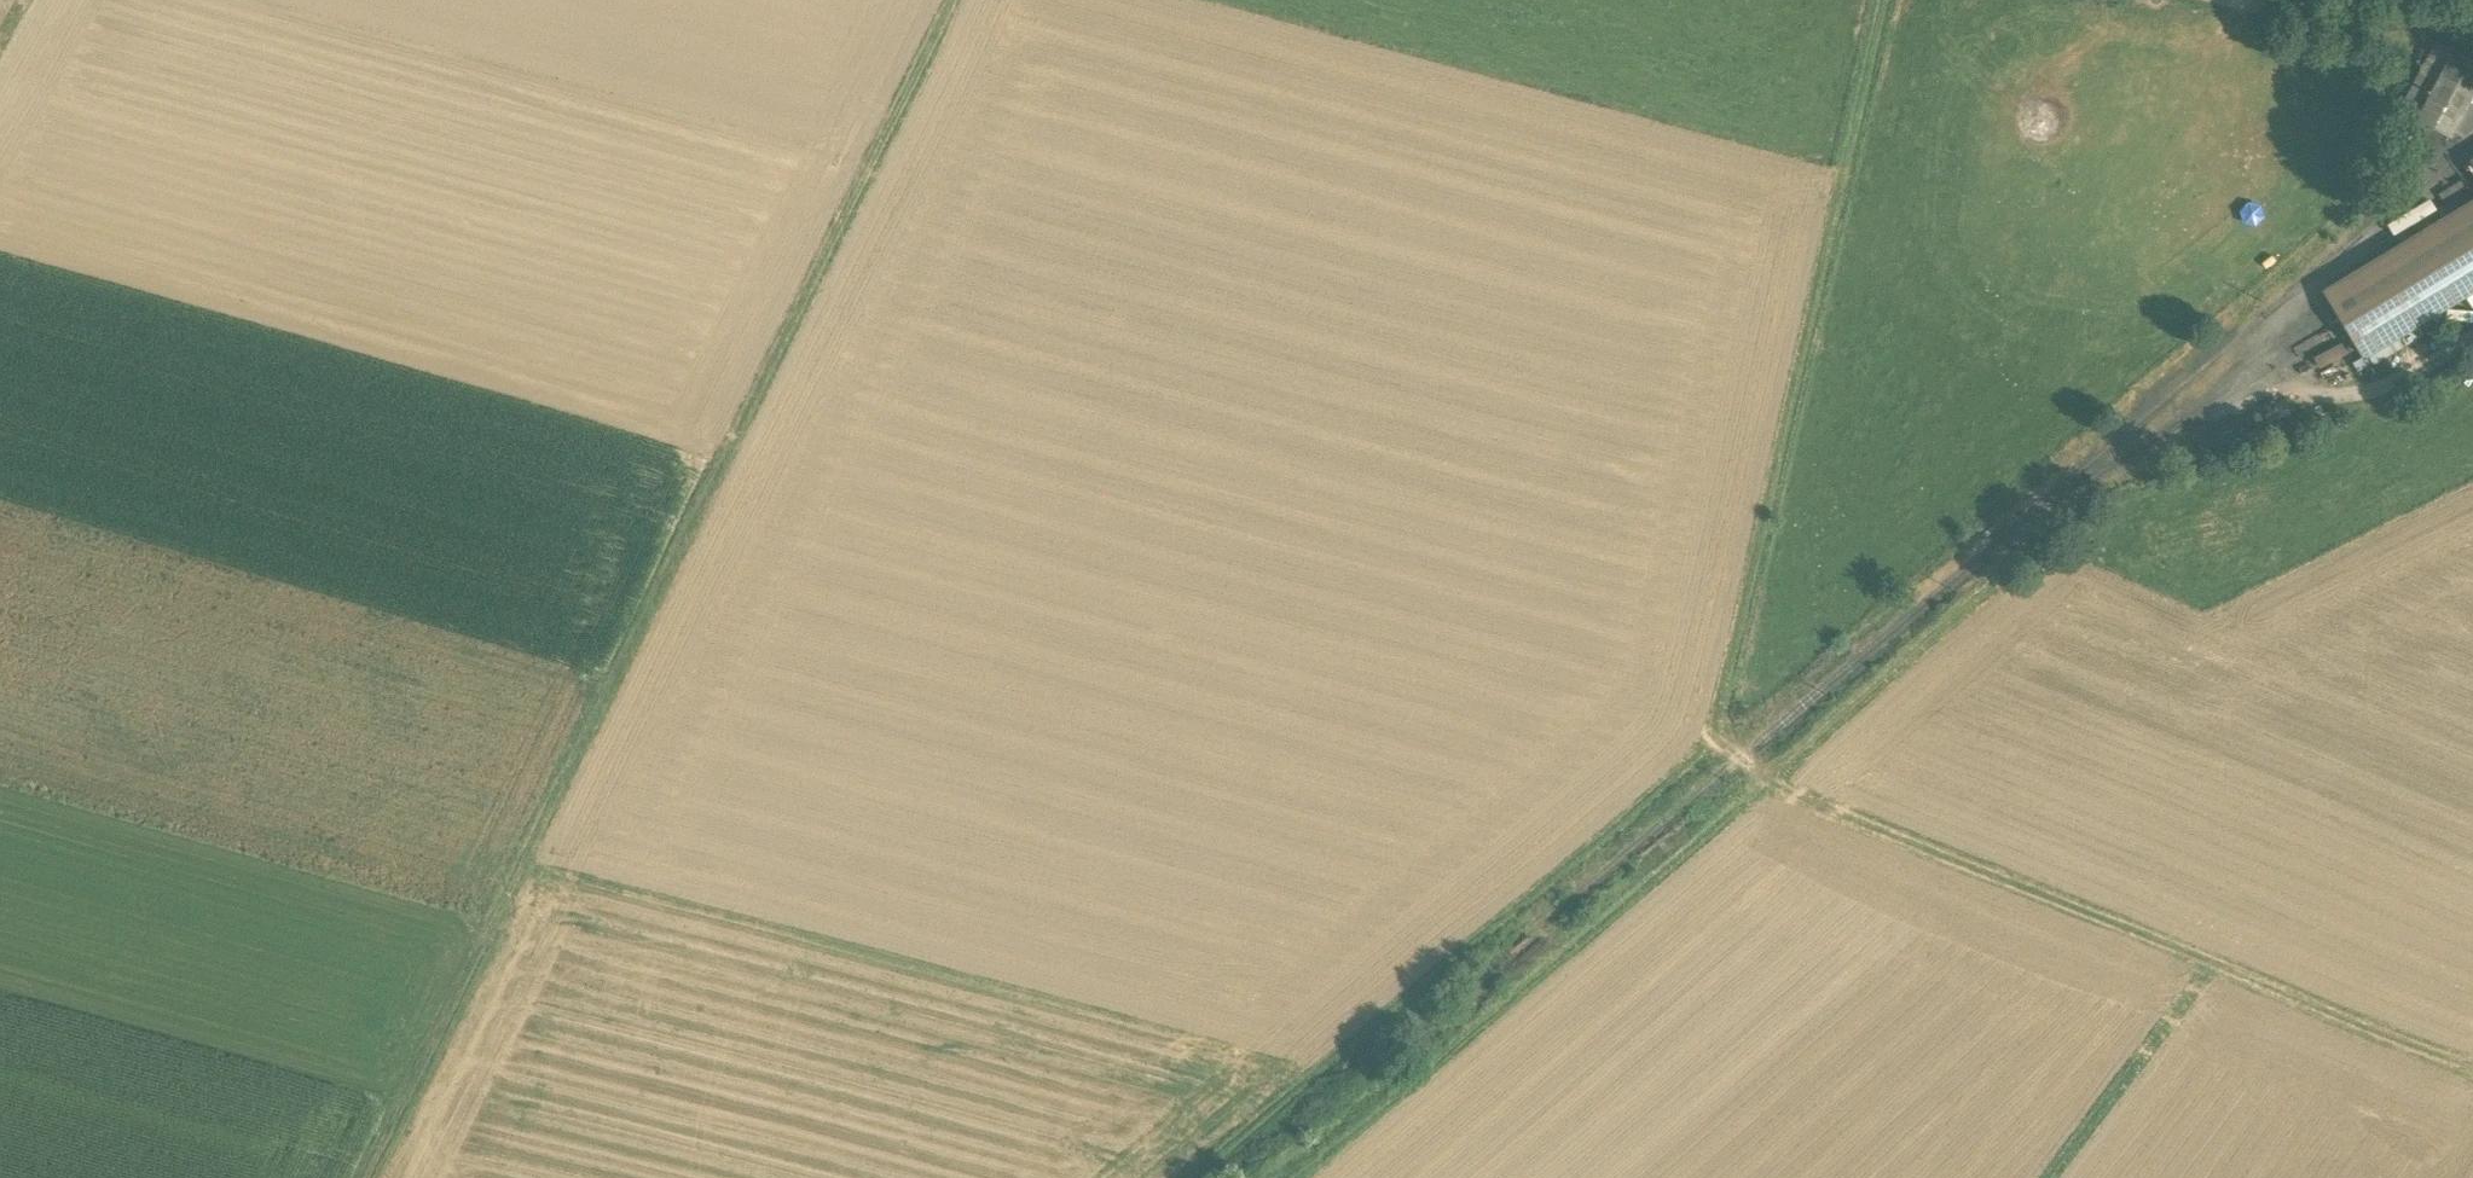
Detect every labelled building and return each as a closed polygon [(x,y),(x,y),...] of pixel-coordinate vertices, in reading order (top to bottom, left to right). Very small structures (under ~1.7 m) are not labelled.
[(2450,56),(2433,47),(2427,58),(2444,67),(2450,56)] [(2450,56),(2444,67),(2416,121),(2434,131),(2450,139),(2455,131),(2472,96),(2472,69),(2450,56)] [(2444,67),(2427,58),(2399,112),(2416,121),(2444,67)] [(2455,131),(2463,135),(2472,126),(2472,96),(2455,131)] [(2325,290),(2336,308),(2346,324),(2357,343),(2367,358),(2472,293),(2472,200),(2325,290)]
